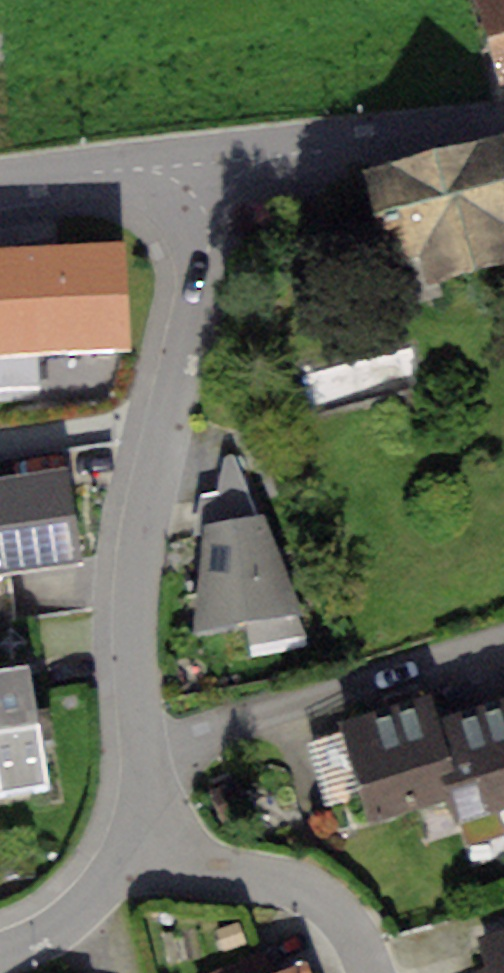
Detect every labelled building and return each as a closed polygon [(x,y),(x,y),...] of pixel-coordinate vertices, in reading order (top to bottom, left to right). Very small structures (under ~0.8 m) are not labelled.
[(498,86),(503,85),(503,0),(478,0),(498,86)] [(358,166),(379,260),(421,250),(428,279),(503,262),(503,133),(358,166)] [(0,246),(0,353),(129,347),(124,240),(0,246)] [(224,455),(214,491),(247,488),(232,454),(224,455)] [(0,479),(0,574),(84,561),(69,468),(0,479)] [(265,516),(205,527),(196,627),(301,612),(265,516)] [(0,668),(0,796),(47,788),(27,664),(0,668)] [(429,691),(335,715),(363,825),(457,800),(435,714),(429,691)] [(435,714),(457,800),(462,817),(503,805),(503,694),(435,714)] [(481,936),(491,972),(503,972),(503,929),(481,936)] [(262,953),(207,972),(270,972),(262,953)] [(308,964),(283,972),(311,972),(308,964)]
